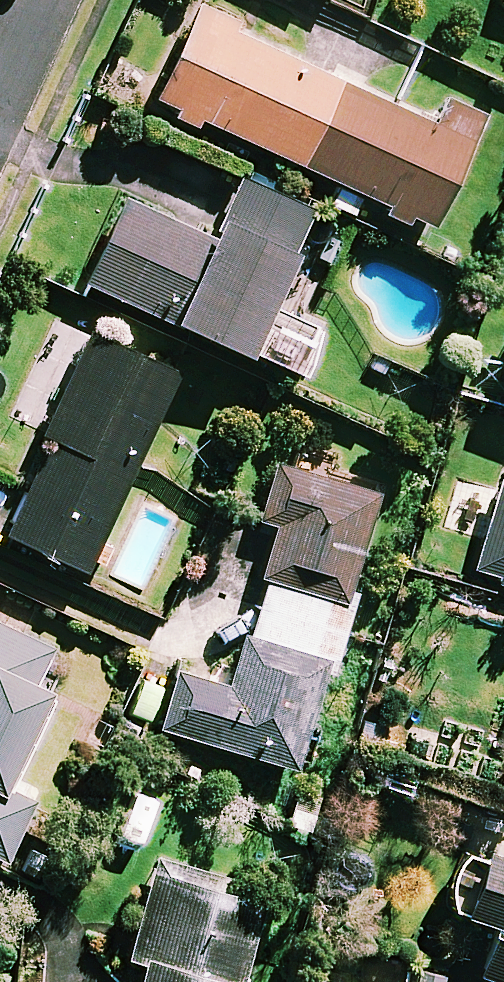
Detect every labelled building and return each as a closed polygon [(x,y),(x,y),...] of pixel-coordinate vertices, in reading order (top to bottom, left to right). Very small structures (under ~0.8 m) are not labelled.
[(154,108),(173,116),(168,125),(197,138),(201,129),(337,192),(327,212),(352,224),(362,203),(382,212),(378,221),(407,235),(411,226),(432,235),(483,125),(442,107),(431,131),(229,38),(233,30),(197,14),(154,108)] [(314,220),(243,186),(212,250),(124,207),(83,291),(245,370),(249,363),(296,386),(319,339),(268,314),(314,220)] [(176,383),(89,343),(40,450),(46,453),(5,544),(86,581),(176,383)] [(321,662),(334,666),(357,580),(350,578),(372,498),(274,472),(256,543),(266,546),(231,679),(173,664),(158,722),(295,759),(321,662)] [(480,565),(503,572),(503,481),(480,565)] [(0,616),(0,848),(6,851),(32,788),(4,777),(60,640),(0,616)] [(466,831),(458,860),(447,895),(497,911),(479,967),(503,974),(503,843),(466,831)] [(156,862),(132,943),(141,946),(131,981),(235,981),(262,894),(156,862)]
